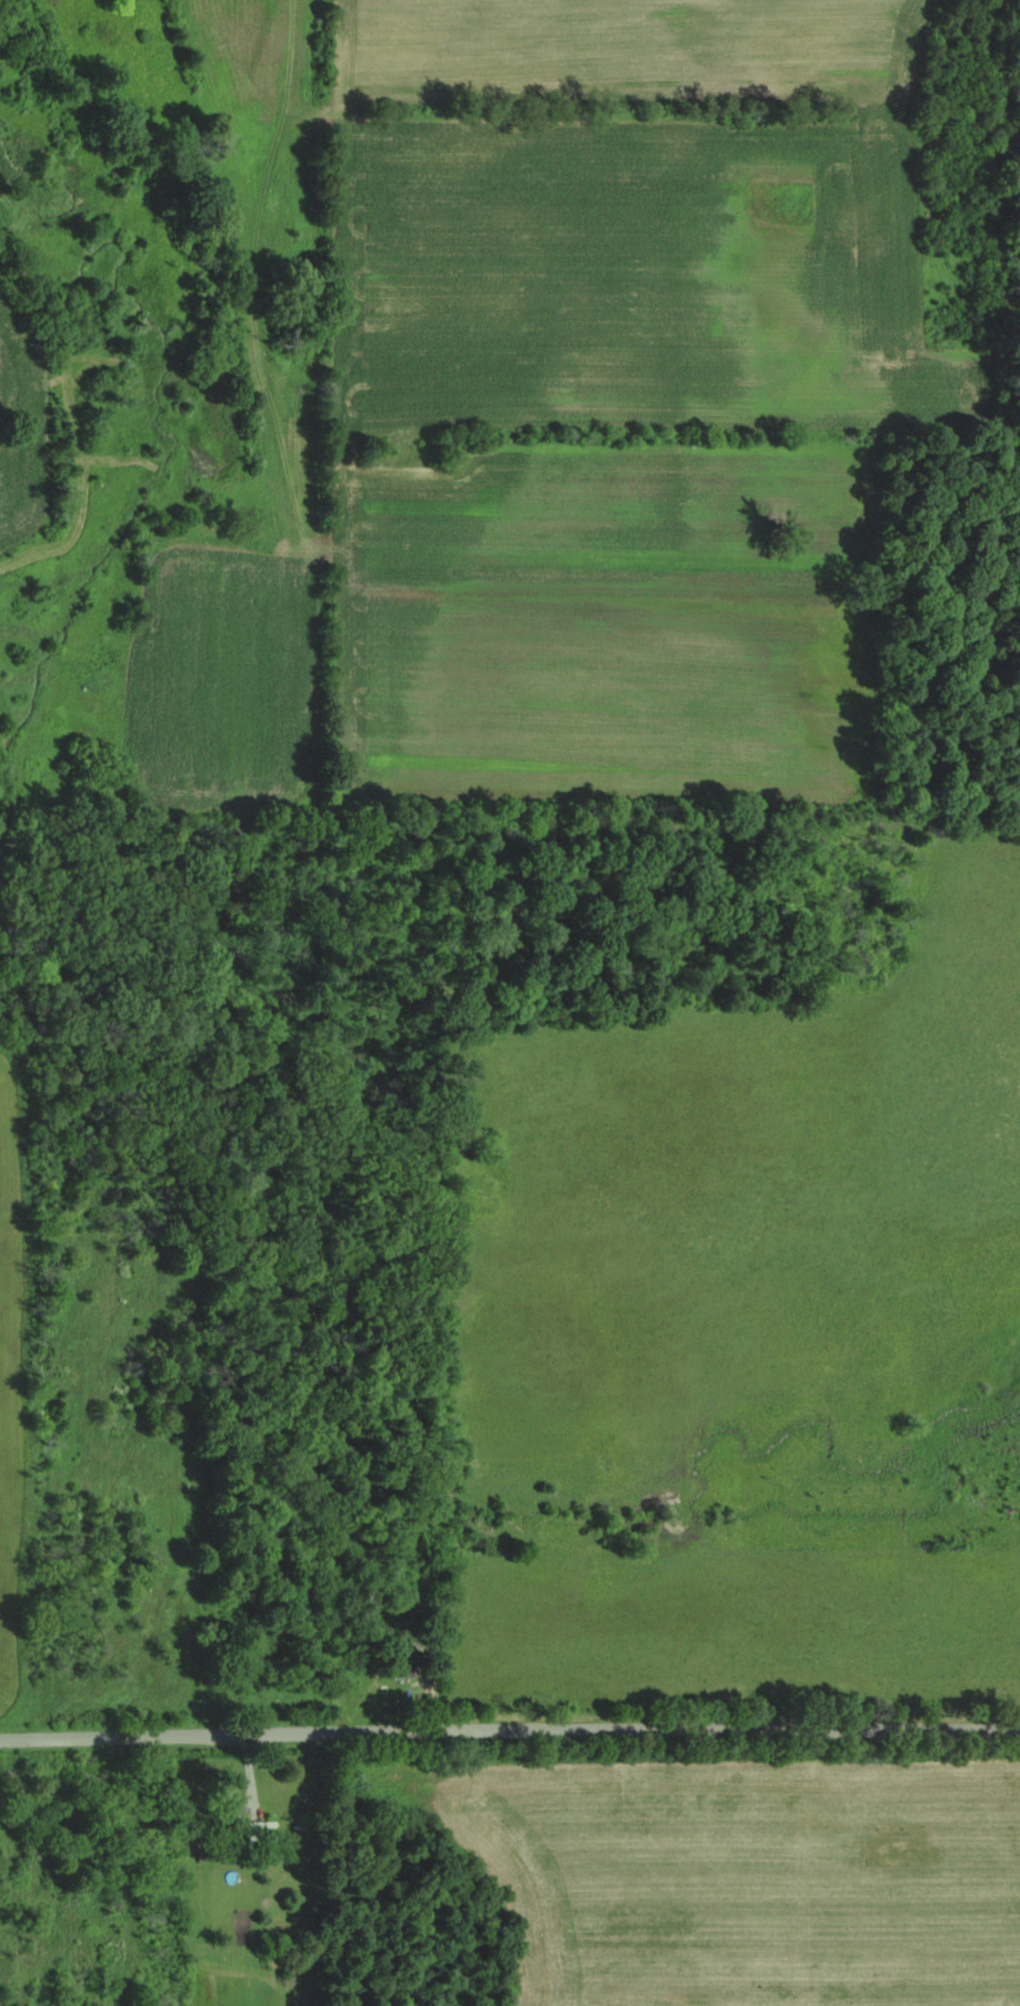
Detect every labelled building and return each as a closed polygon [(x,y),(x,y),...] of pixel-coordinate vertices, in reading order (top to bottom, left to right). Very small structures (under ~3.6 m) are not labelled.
[(270,1821),(241,1821),(241,1842),(270,1842),(270,1821)]
